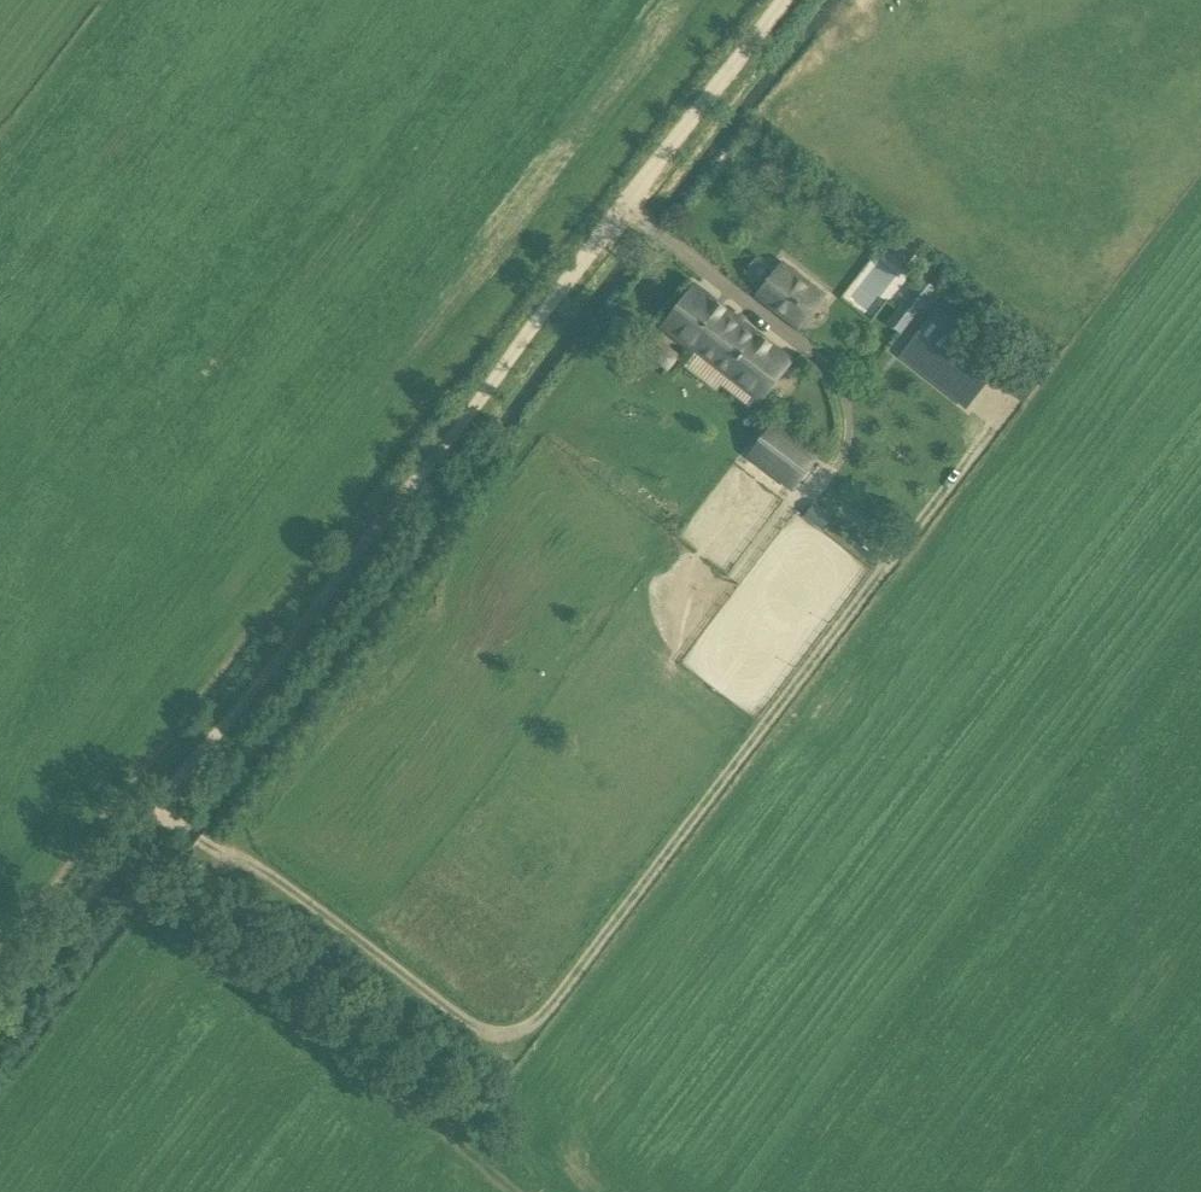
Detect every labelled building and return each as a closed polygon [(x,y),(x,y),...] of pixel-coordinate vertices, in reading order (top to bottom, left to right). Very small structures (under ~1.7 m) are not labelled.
[(799,325),(823,294),(782,263),(758,294),(799,325)] [(899,309),(912,320),(937,288),(924,278),(899,309)] [(760,399),(791,359),(697,286),(666,326),(760,399)] [(967,407),(1005,357),(938,306),(900,356),(967,407)] [(816,455),(773,421),(750,451),(793,485),(816,455)]
